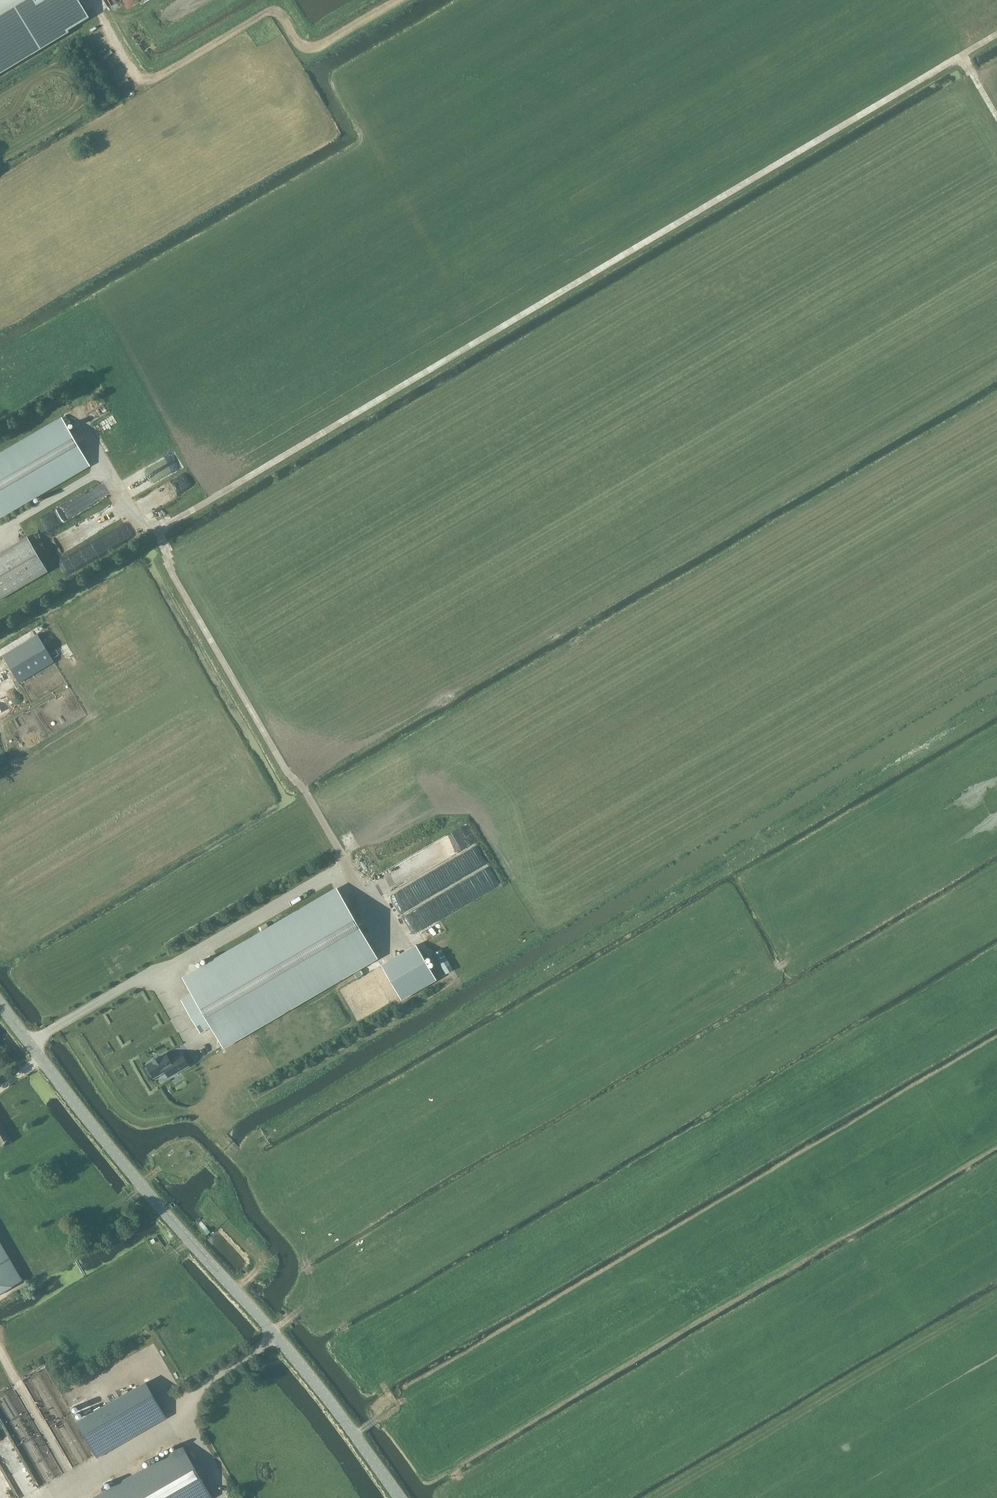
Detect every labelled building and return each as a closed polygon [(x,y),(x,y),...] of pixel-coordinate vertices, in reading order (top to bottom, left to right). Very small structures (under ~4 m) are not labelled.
[(69,32),(68,30),(89,18),(78,0),(0,0),(0,74),(69,32)] [(97,58),(106,55),(103,47),(94,50),(97,58)] [(103,404),(87,413),(90,418),(106,409),(103,404)] [(0,453),(0,518),(90,466),(62,417),(0,453)] [(193,487),(187,475),(144,495),(149,507),(193,487)] [(46,528),(88,508),(82,496),(40,515),(46,528)] [(66,545),(113,521),(107,509),(60,532),(66,545)] [(48,571),(27,537),(0,553),(0,599),(48,571)] [(106,539),(58,561),(65,576),(85,567),(84,565),(95,560),(92,553),(109,546),(106,539)] [(51,547),(55,555),(68,548),(64,541),(51,547)] [(55,661),(38,634),(3,655),(19,683),(55,661)] [(429,846),(417,854),(426,869),(439,862),(429,846)] [(445,908),(499,881),(490,864),(437,891),(445,908)] [(337,890),(184,979),(192,993),(181,1000),(187,1009),(190,1008),(197,1021),(195,1023),(200,1032),(211,1026),(223,1046),(376,956),(337,890)] [(421,930),(424,938),(444,930),(440,922),(421,930)] [(416,945),(381,965),(401,999),(436,979),(416,945)] [(153,1061),(146,1065),(153,1078),(165,1071),(169,1077),(189,1066),(182,1054),(170,1061),(166,1053),(159,1057),(158,1056),(158,1057),(153,1059),(152,1060),(153,1061)] [(0,1146),(11,1139),(0,1120),(0,1145),(0,1146)] [(22,1280),(0,1241),(0,1293),(22,1280)] [(441,1386),(443,1391),(454,1387),(451,1381),(441,1386)] [(77,1422),(97,1457),(166,1417),(165,1416),(153,1394),(146,1382),(77,1422)] [(93,1497),(211,1497),(213,1497),(183,1446),(93,1497)] [(139,1456),(129,1459),(131,1465),(141,1462),(139,1456)]
